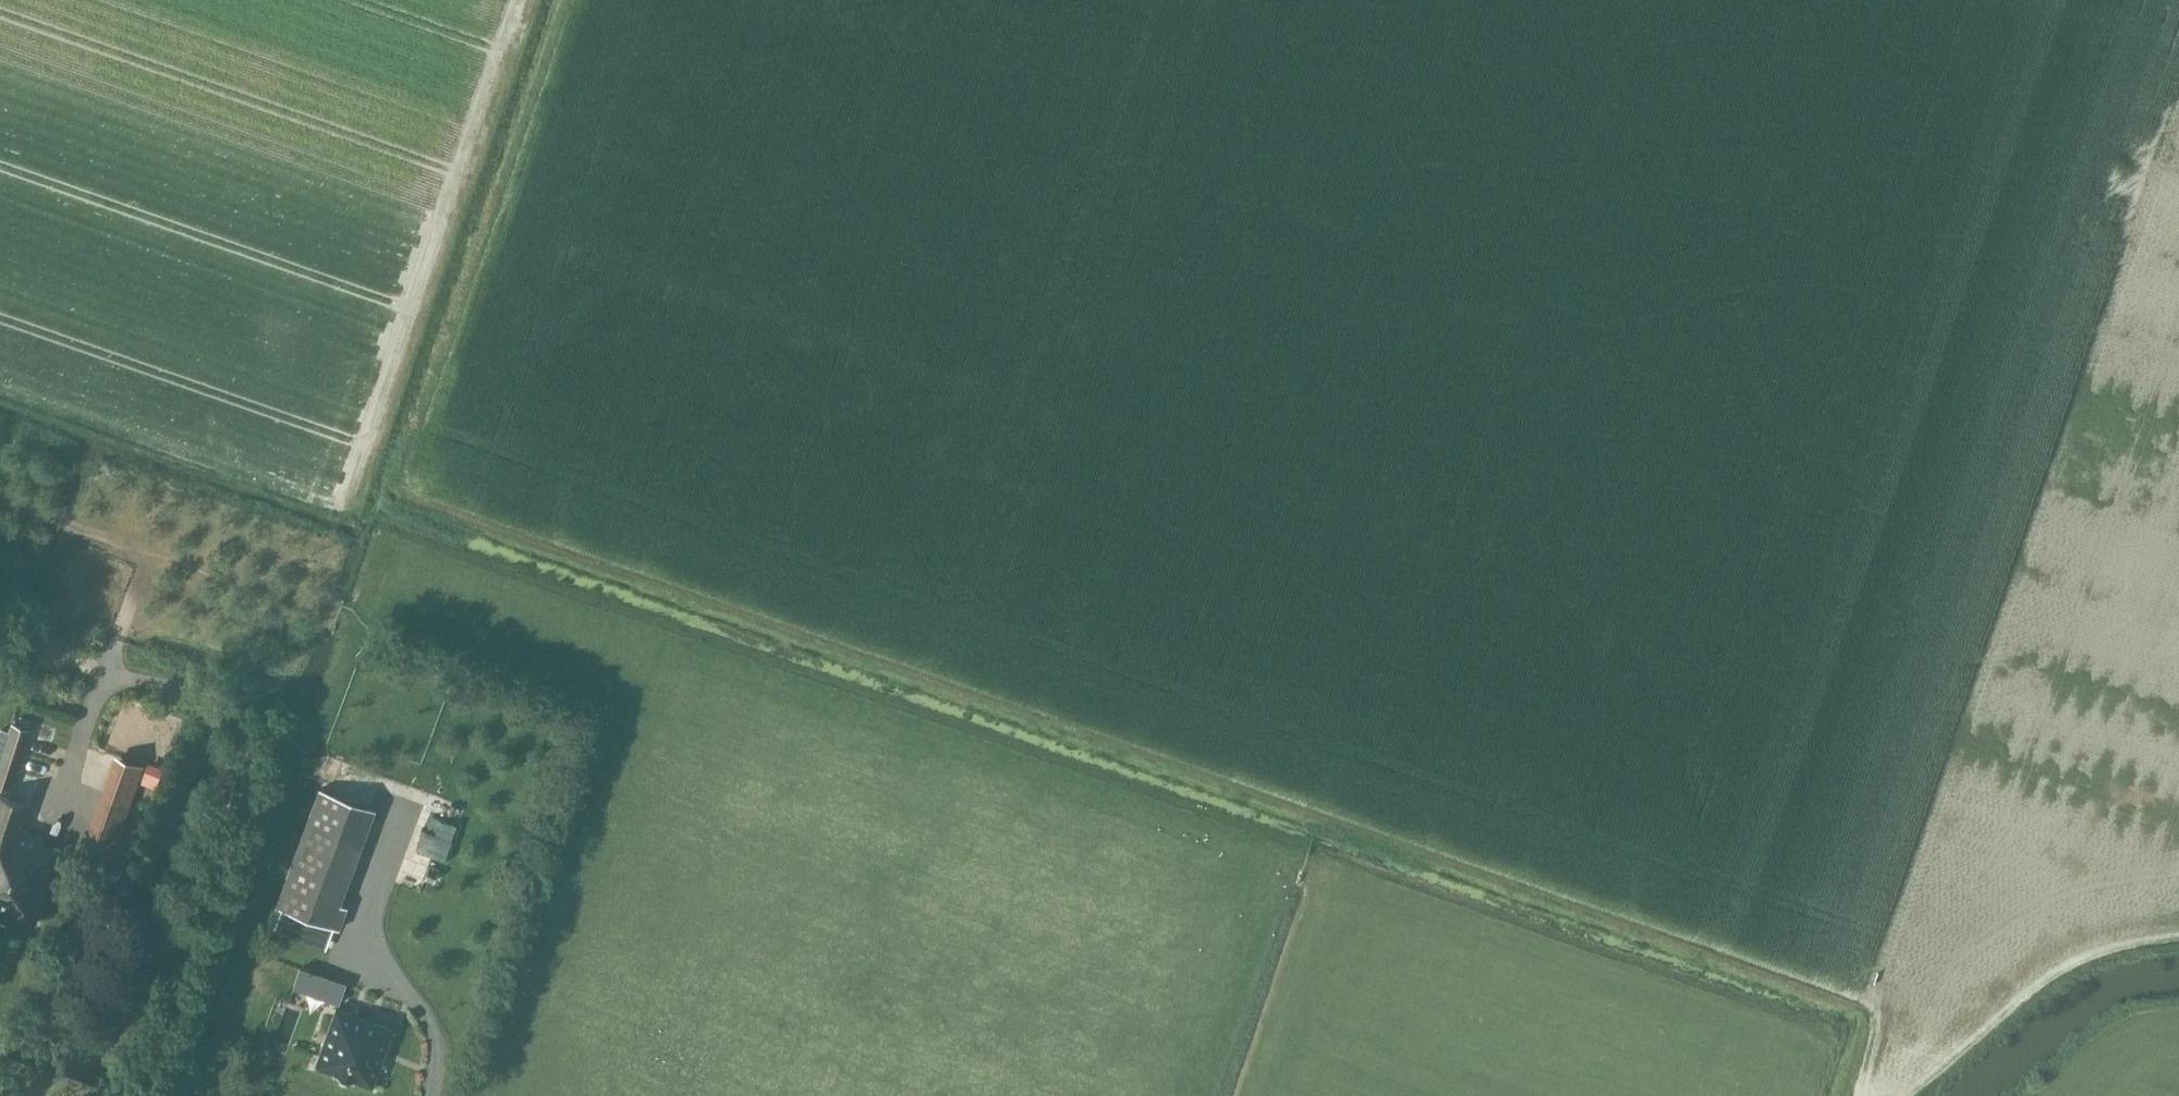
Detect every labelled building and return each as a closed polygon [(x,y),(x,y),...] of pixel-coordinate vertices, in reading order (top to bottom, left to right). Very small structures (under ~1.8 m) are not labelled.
[(9,794),(31,728),(11,722),(0,756),(0,790),(9,794)] [(84,845),(111,855),(143,765),(116,755),(84,845)] [(277,905),(340,928),(347,906),(335,902),(370,807),(320,788),(277,905)] [(34,924),(51,879),(70,886),(81,854),(62,846),(61,848),(60,849),(58,846),(44,841),(45,838),(23,830),(31,805),(0,794),(0,912),(34,924)] [(425,804),(411,871),(427,874),(434,844),(441,845),(449,809),(425,804)] [(339,986),(345,964),(310,955),(304,977),(339,986)] [(315,1065),(344,1075),(365,1018),(336,1008),(315,1065)] [(344,1075),(373,1086),(394,1028),(365,1018),(344,1075)]
